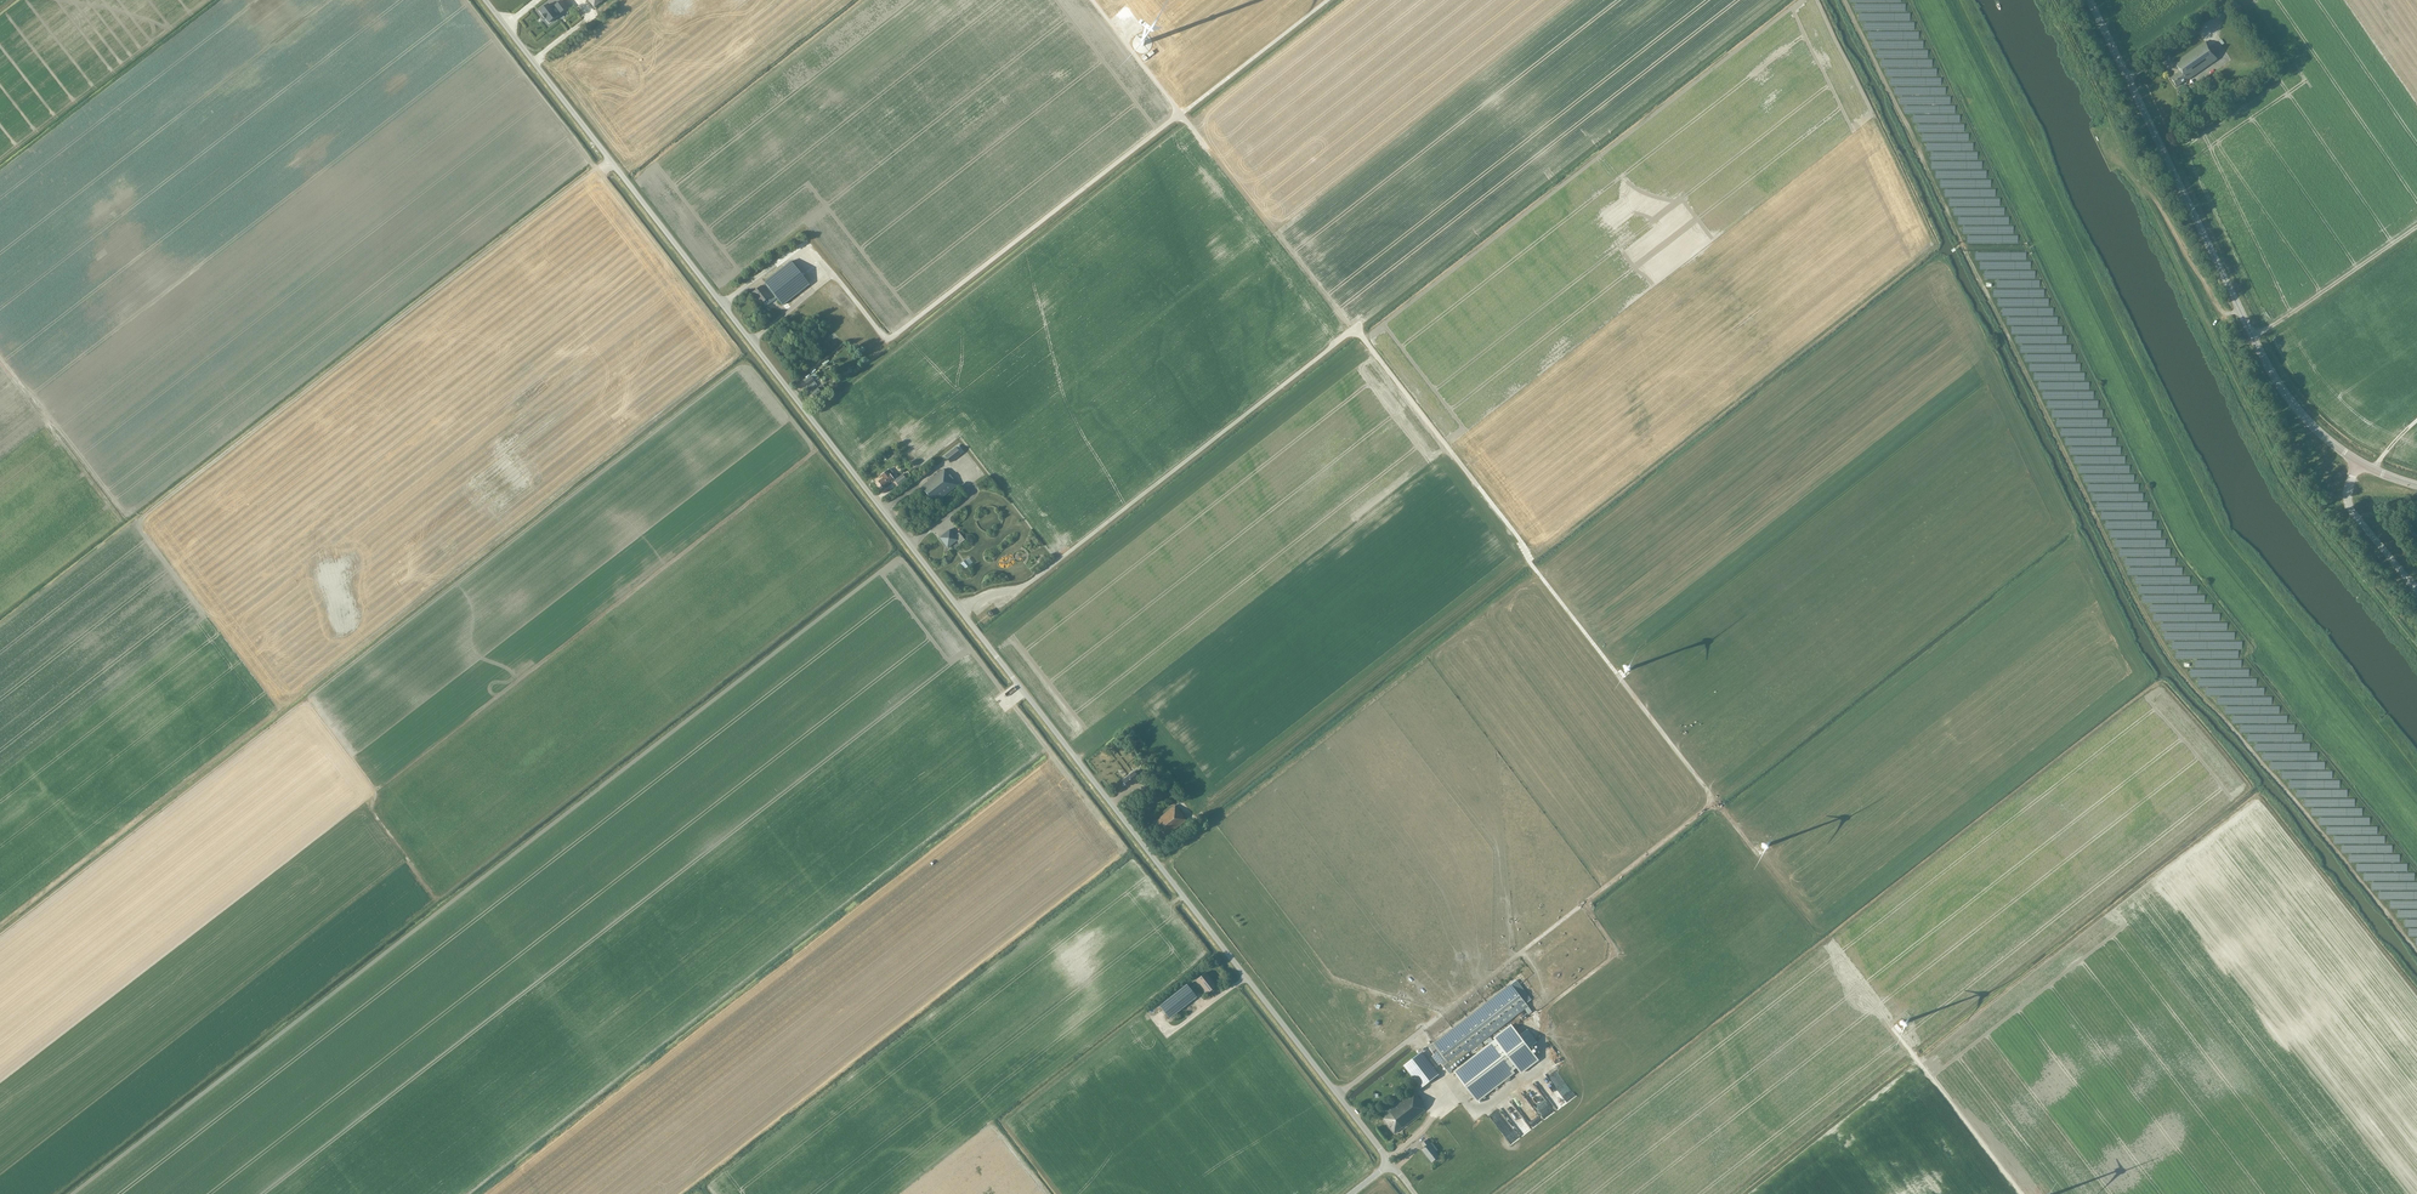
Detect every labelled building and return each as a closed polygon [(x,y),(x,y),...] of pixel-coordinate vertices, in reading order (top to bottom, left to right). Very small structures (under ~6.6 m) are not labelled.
[(594,8),(605,0),(588,0),(594,8)] [(549,4),(540,11),(543,15),(542,15),(545,19),(546,19),(547,21),(549,23),(558,16),(557,14),(559,12),(560,14),(567,8),(562,1),(554,6),(555,8),(553,9),(549,4)] [(2185,82),(2216,59),(2204,42),(2174,64),(2180,72),(2171,78),(2176,86),(2185,81),(2185,82)] [(762,286),(753,293),(756,297),(755,298),(759,302),(759,301),(761,304),(762,303),(765,307),(770,303),(767,299),(771,297),(770,296),(774,294),(783,306),(810,284),(792,261),(765,282),(765,283),(762,286)] [(811,393),(811,395),(813,397),(814,397),(815,398),(825,390),(821,385),(818,388),(818,387),(816,389),(814,387),(817,385),(814,382),(815,381),(811,376),(805,382),(808,386),(807,387),(811,393)] [(649,427),(672,410),(670,408),(647,425),(649,427)] [(961,454),(956,447),(945,456),(950,463),(961,454)] [(934,503),(958,485),(949,474),(948,474),(945,470),(944,471),(943,470),(921,487),(925,492),(932,500),(934,503)] [(890,481),(891,481),(893,479),(889,473),(889,474),(887,471),(882,475),(884,478),(879,481),(884,487),(891,482),(890,481)] [(898,485),(899,485),(906,480),(903,475),(895,480),(898,485)] [(959,532),(955,536),(950,529),(940,538),(948,548),(957,541),(960,544),(965,540),(959,532)] [(966,560),(961,563),(965,568),(969,565),(966,560)] [(1132,784),(1143,777),(1140,773),(1137,775),(1135,772),(1123,781),(1127,786),(1131,783),(1132,784)] [(1150,772),(1145,775),(1152,785),(1156,781),(1150,772)] [(1164,837),(1185,821),(1181,815),(1182,814),(1175,805),(1153,823),(1164,837)] [(1196,980),(1207,993),(1216,986),(1209,978),(1210,978),(1206,973),(1196,980)] [(1196,997),(1187,984),(1159,1006),(1169,1018),(1196,997)] [(1434,1045),(1430,1048),(1435,1054),(1432,1056),(1439,1065),(1441,1063),(1449,1074),(1452,1072),(1453,1069),(1450,1066),(1450,1065),(1522,1010),(1528,1006),(1512,985),(1434,1045)] [(1516,1068),(1520,1073),(1539,1059),(1514,1026),(1454,1071),(1477,1102),(1515,1073),(1513,1070),(1516,1068)] [(1405,1065),(1421,1087),(1439,1074),(1422,1052),(1405,1065)] [(1422,1102),(1419,1098),(1414,1092),(1404,1100),(1401,1096),(1383,1110),(1386,1114),(1382,1117),(1395,1133),(1425,1110),(1420,1103),(1422,1102)] [(1428,1139),(1422,1144),(1424,1148),(1422,1149),(1432,1162),(1435,1159),(1436,1161),(1440,1158),(1439,1157),(1440,1156),(1437,1151),(1436,1151),(1430,1143),(1431,1142),(1428,1139)]
